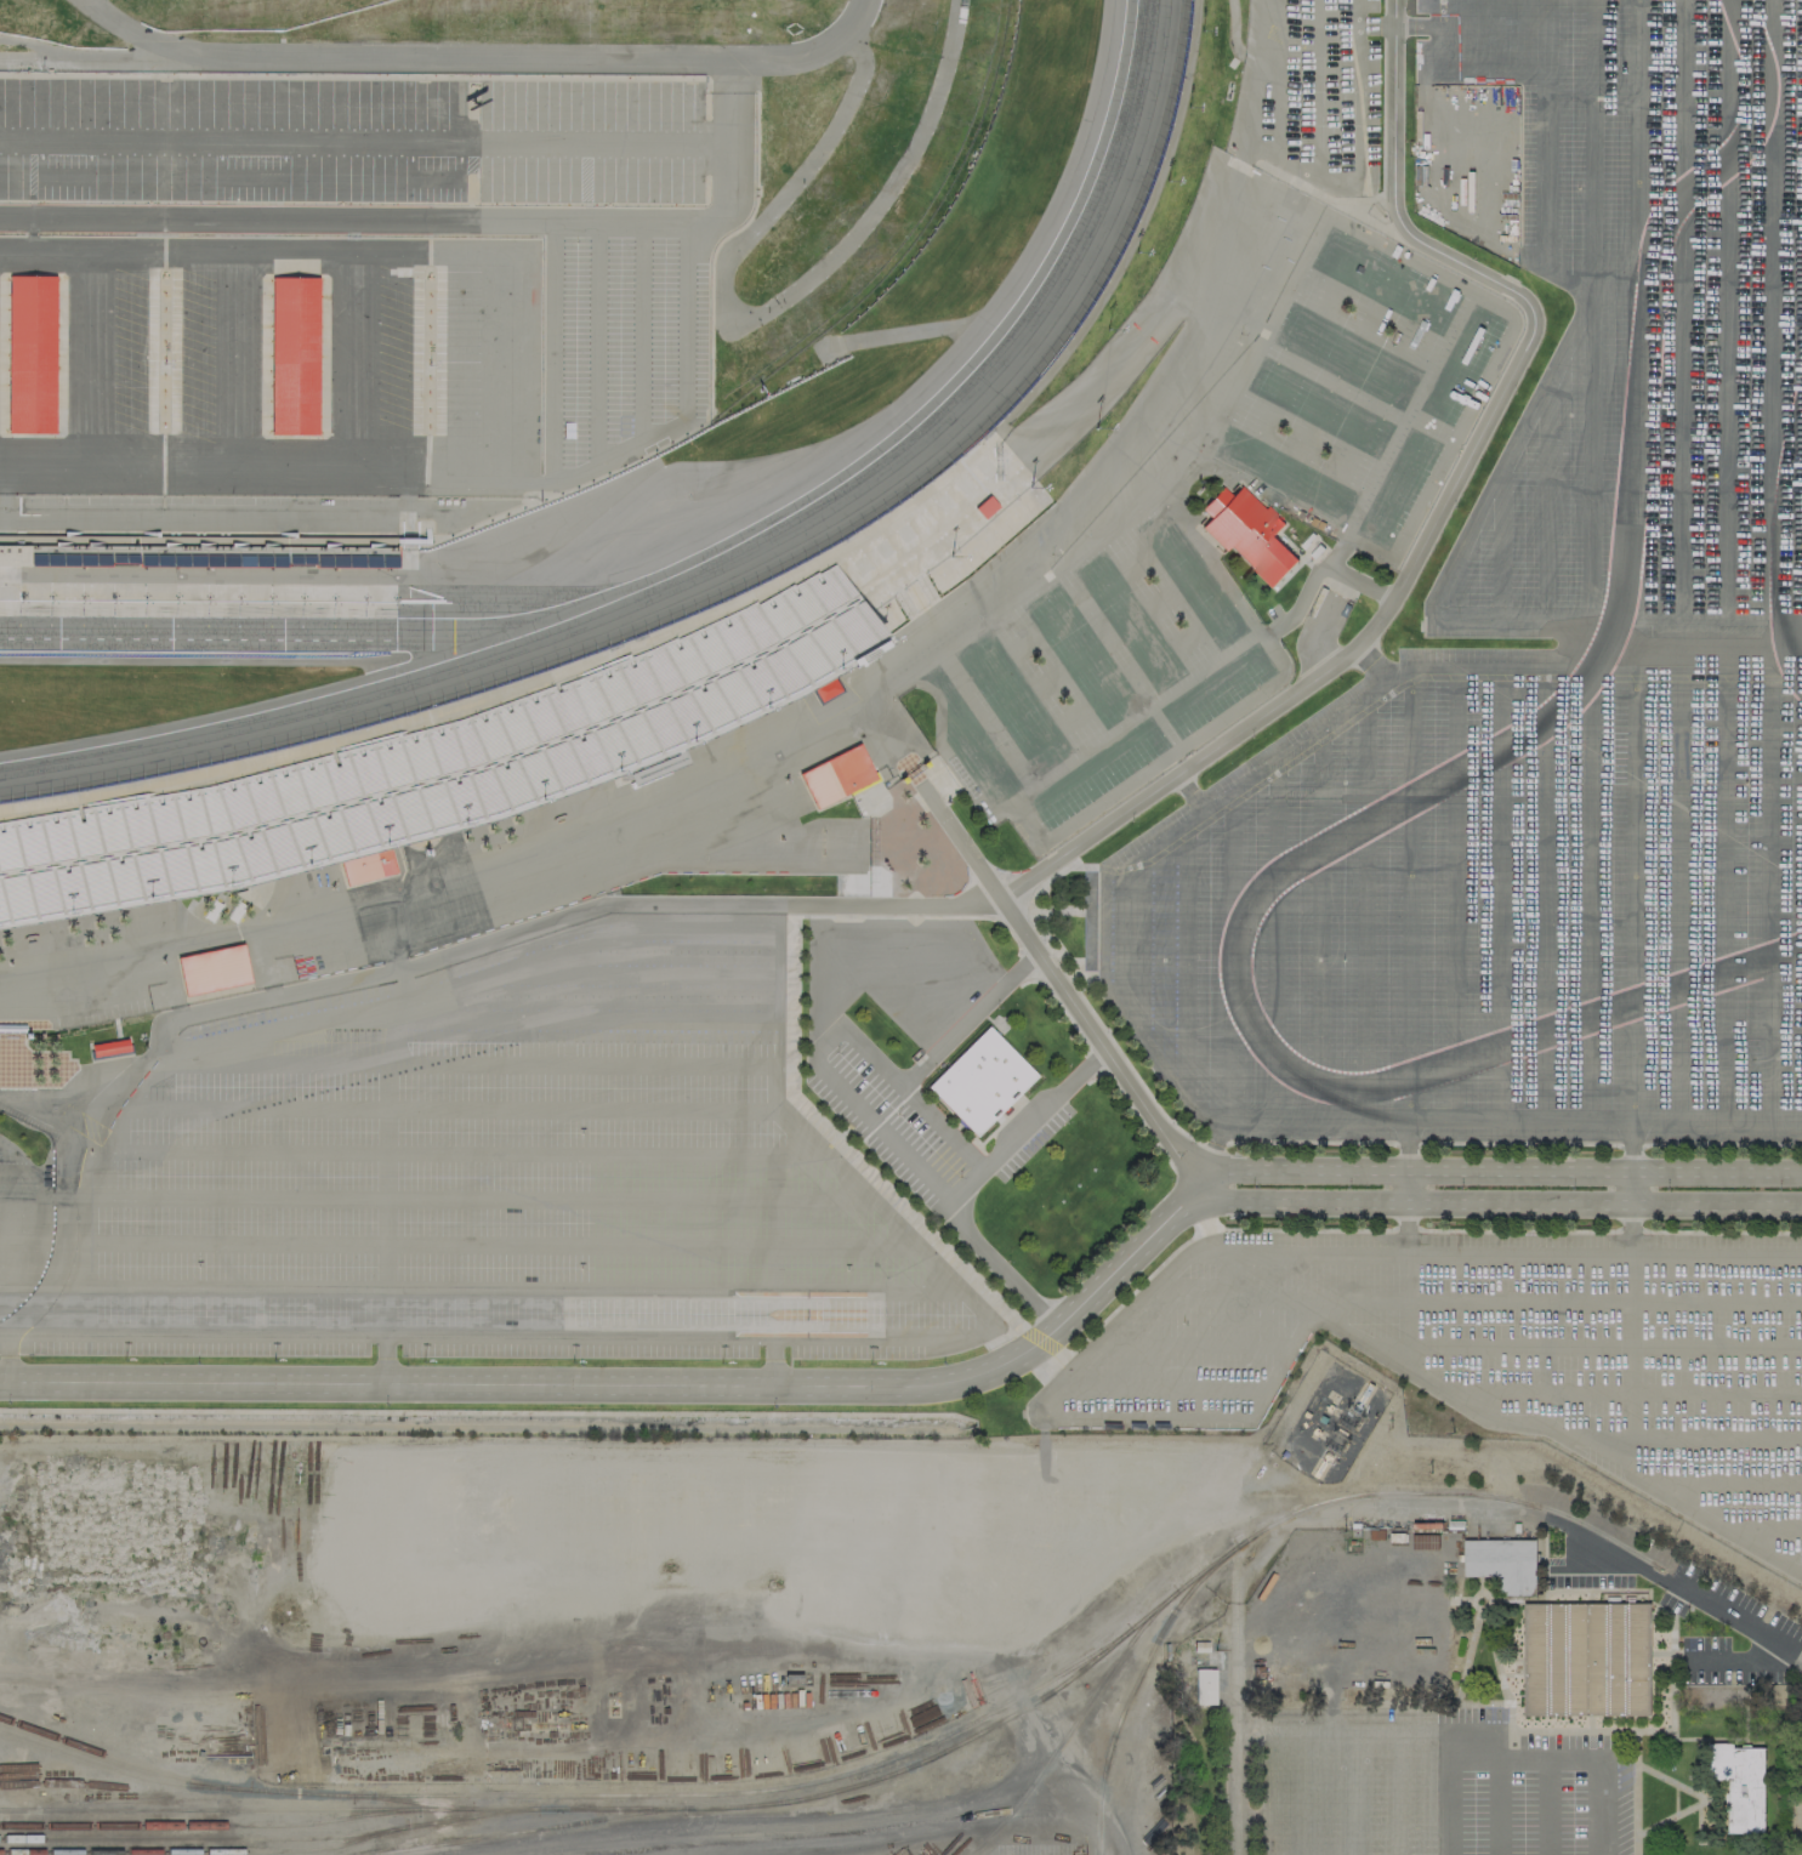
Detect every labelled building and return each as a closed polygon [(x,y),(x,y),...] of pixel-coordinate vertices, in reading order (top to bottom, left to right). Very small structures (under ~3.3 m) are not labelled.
[(6,278),(5,433),(52,433),(52,278),(6,278)] [(269,278),(268,434),(314,434),(316,279),(269,278)] [(227,878),(453,819),(530,796),(615,762),(621,778),(678,756),(672,740),(752,702),(791,683),(880,633),(934,594),(979,561),(1058,493),(993,439),(937,488),(893,518),(831,559),(751,599),(627,653),(456,717),(194,784),(0,817),(0,919),(227,878)] [(1198,528),(1207,518),(1198,510),(1220,488),(1228,496),(1238,486),(1261,510),(1264,506),(1281,523),(1271,536),(1296,561),(1269,588),(1227,546),(1222,551),(1198,528)] [(809,685),(818,699),(837,688),(830,675),(809,685)] [(795,772),(813,807),(874,778),(855,741),(795,772)] [(336,855),(343,884),(393,871),(386,842),(336,855)] [(175,956),(182,995),(249,980),(240,941),(175,956)] [(923,1086),(984,1025),(1034,1074),(972,1134),(923,1086)] [(1465,1540),(1465,1575),(1499,1575),(1499,1595),(1535,1595),(1535,1540),(1465,1540)] [(1524,1604),(1524,1717),(1650,1717),(1650,1604),(1524,1604)] [(1213,1669),(1193,1669),(1193,1704),(1214,1704),(1213,1669)] [(1707,1743),(1709,1780),(1727,1780),(1727,1832),(1763,1832),(1763,1748),(1733,1748),(1733,1742),(1707,1743)]
